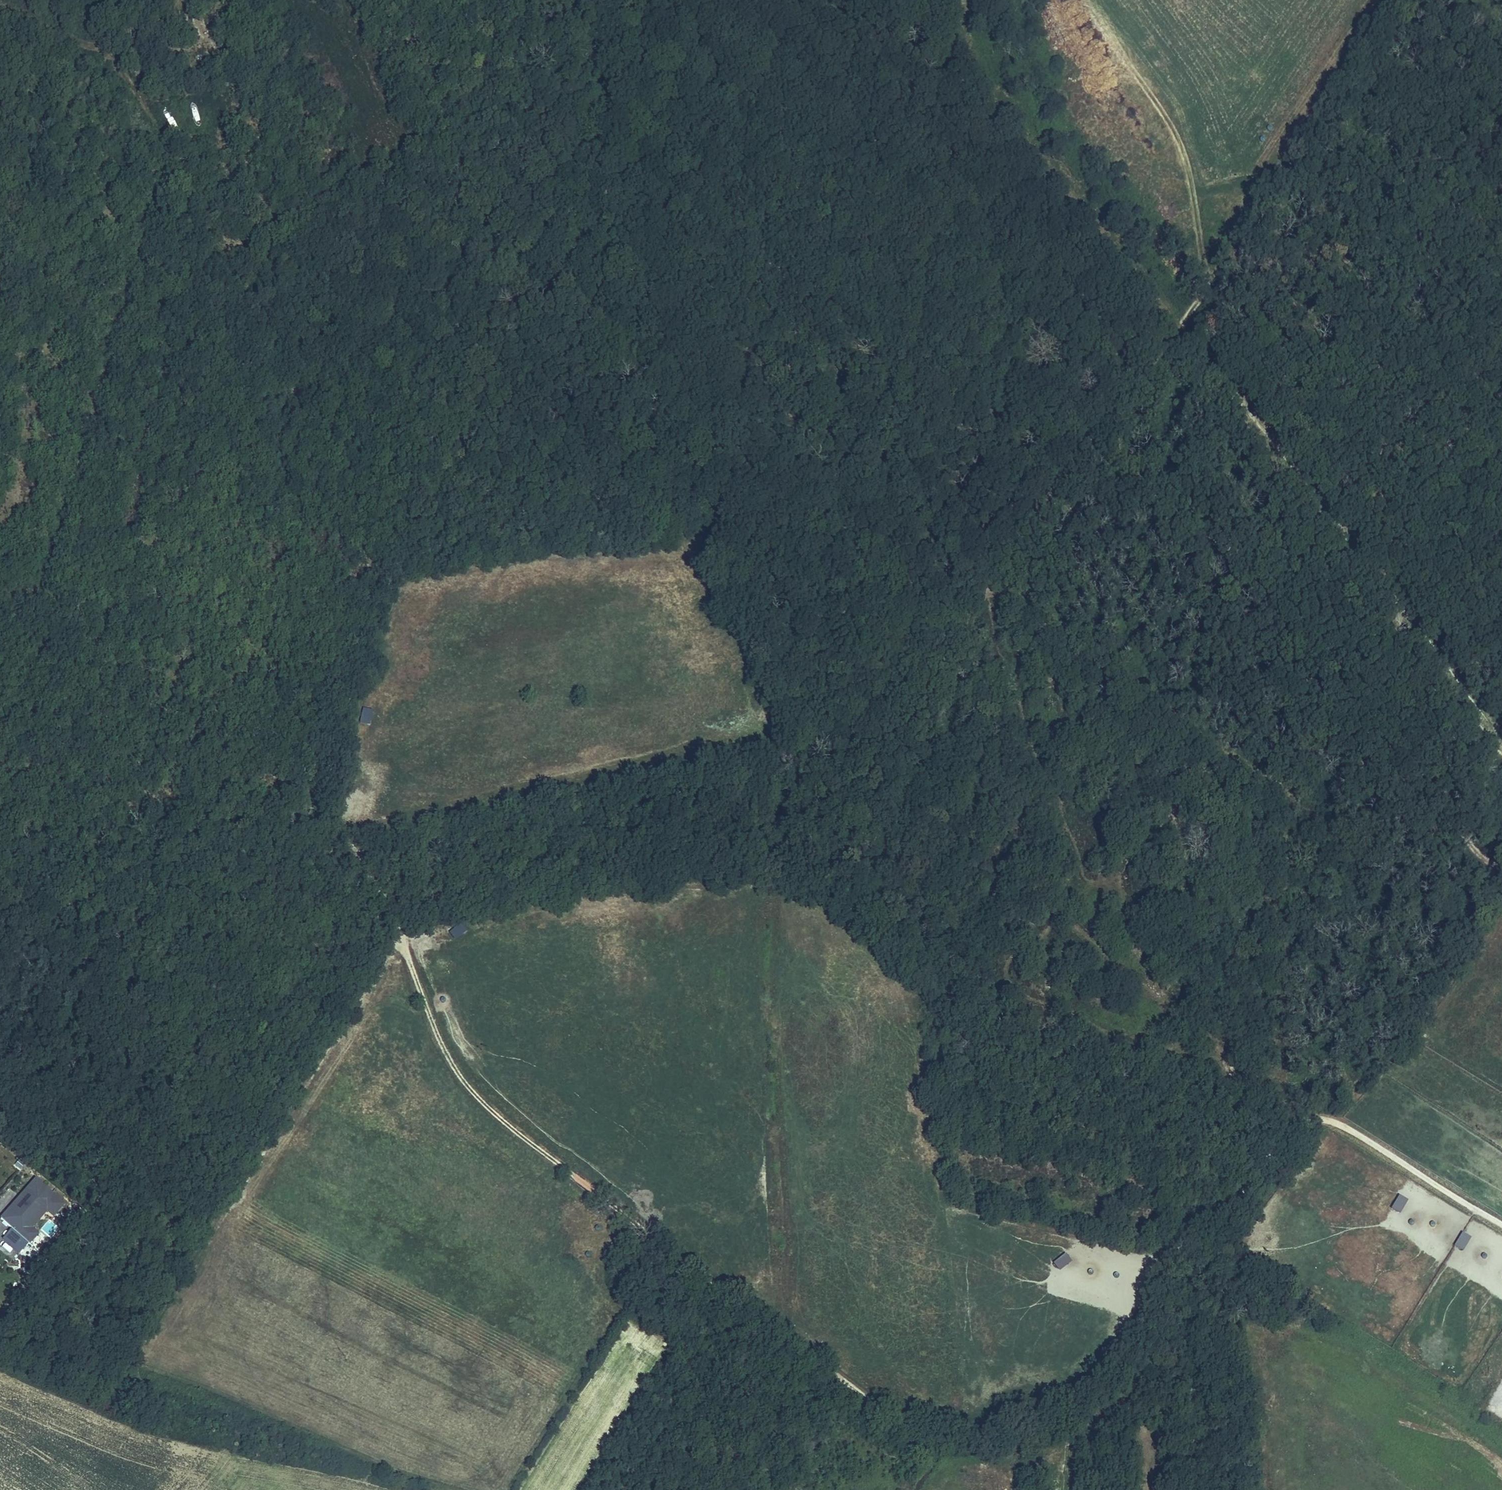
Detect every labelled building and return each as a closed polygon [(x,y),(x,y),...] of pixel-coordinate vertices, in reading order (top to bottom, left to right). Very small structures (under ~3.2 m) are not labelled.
[(170,109),(162,111),(171,133),(178,130),(170,109)] [(456,940),(467,930),(461,923),(450,933),(456,940)] [(63,1204),(35,1180),(23,1193),(17,1199),(5,1213),(10,1217),(4,1222),(12,1229),(5,1238),(15,1247),(21,1252),(37,1234),(31,1229),(39,1219),(42,1221),(47,1214),(51,1217),(63,1204)] [(1399,1213),(1407,1199),(1398,1194),(1391,1208),(1399,1213)] [(1463,1250),(1470,1235),(1461,1231),(1454,1246),(1463,1250)] [(1064,1252),(1052,1261),(1059,1270),(1071,1260),(1064,1252)]
